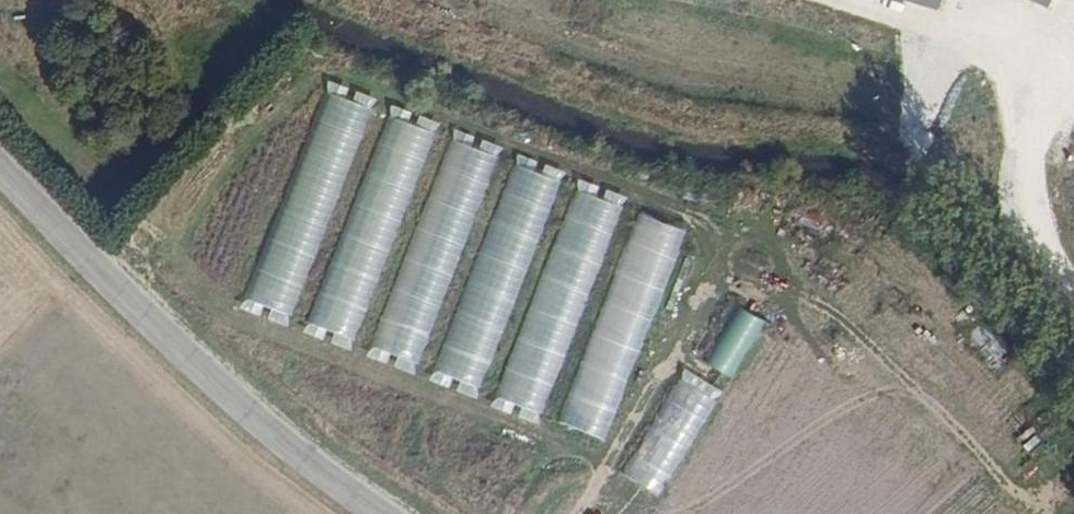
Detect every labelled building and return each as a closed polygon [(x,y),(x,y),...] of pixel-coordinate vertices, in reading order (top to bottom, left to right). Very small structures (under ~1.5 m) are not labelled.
[(294,318),(371,106),(323,89),(247,300),(294,318)] [(384,113),(312,326),(360,342),(432,130),(384,113)] [(450,138),(372,348),(420,365),(497,156),(450,138)] [(478,399),(564,172),(516,154),(431,381),(478,399)] [(499,399),(546,416),(621,205),(573,188),(499,399)] [(633,212),(563,425),(612,442),(683,228),(633,212)] [(732,378),(765,321),(737,306),(705,363),(732,378)] [(615,483),(653,506),(718,400),(680,377),(615,483)]
